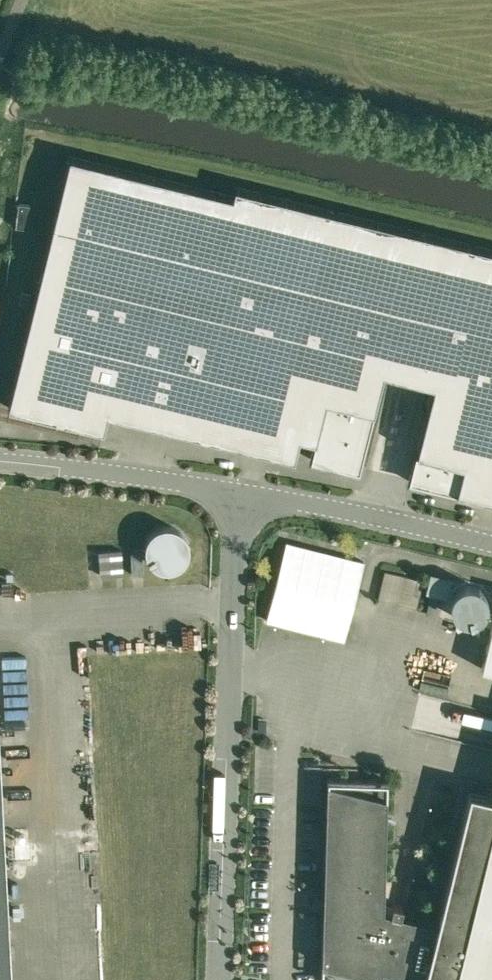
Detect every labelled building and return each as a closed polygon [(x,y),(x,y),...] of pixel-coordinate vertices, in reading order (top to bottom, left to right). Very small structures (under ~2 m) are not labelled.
[(70,155),(8,406),(104,430),(108,412),(294,458),(300,436),(315,440),(311,458),(359,470),(384,370),(434,383),(417,452),(416,452),(409,480),(457,492),(491,500),(491,249),(235,186),(233,195),(70,155)] [(146,528),(155,554),(164,551),(168,561),(195,551),(182,515),(146,528)] [(123,574),(121,548),(99,550),(101,576),(123,574)] [(143,573),(142,551),(131,552),(132,573),(143,573)] [(425,605),(431,575),(390,567),(384,597),(425,605)] [(432,588),(459,592),(456,614),(489,619),(491,603),(491,580),(434,571),(432,588)] [(481,667),(491,670),(491,624),(481,667)] [(0,748),(0,979),(12,979),(0,748)] [(416,977),(423,979),(491,979),(491,794),(470,789),(437,923),(401,914),(403,906),(393,903),(391,912),(384,910),(388,780),(327,778),(324,897),(316,895),(313,908),(323,910),(321,979),(382,979),(383,969),(410,976),(409,979),(415,979),(416,977)] [(33,829),(19,831),(20,843),(35,841),(33,829)]
